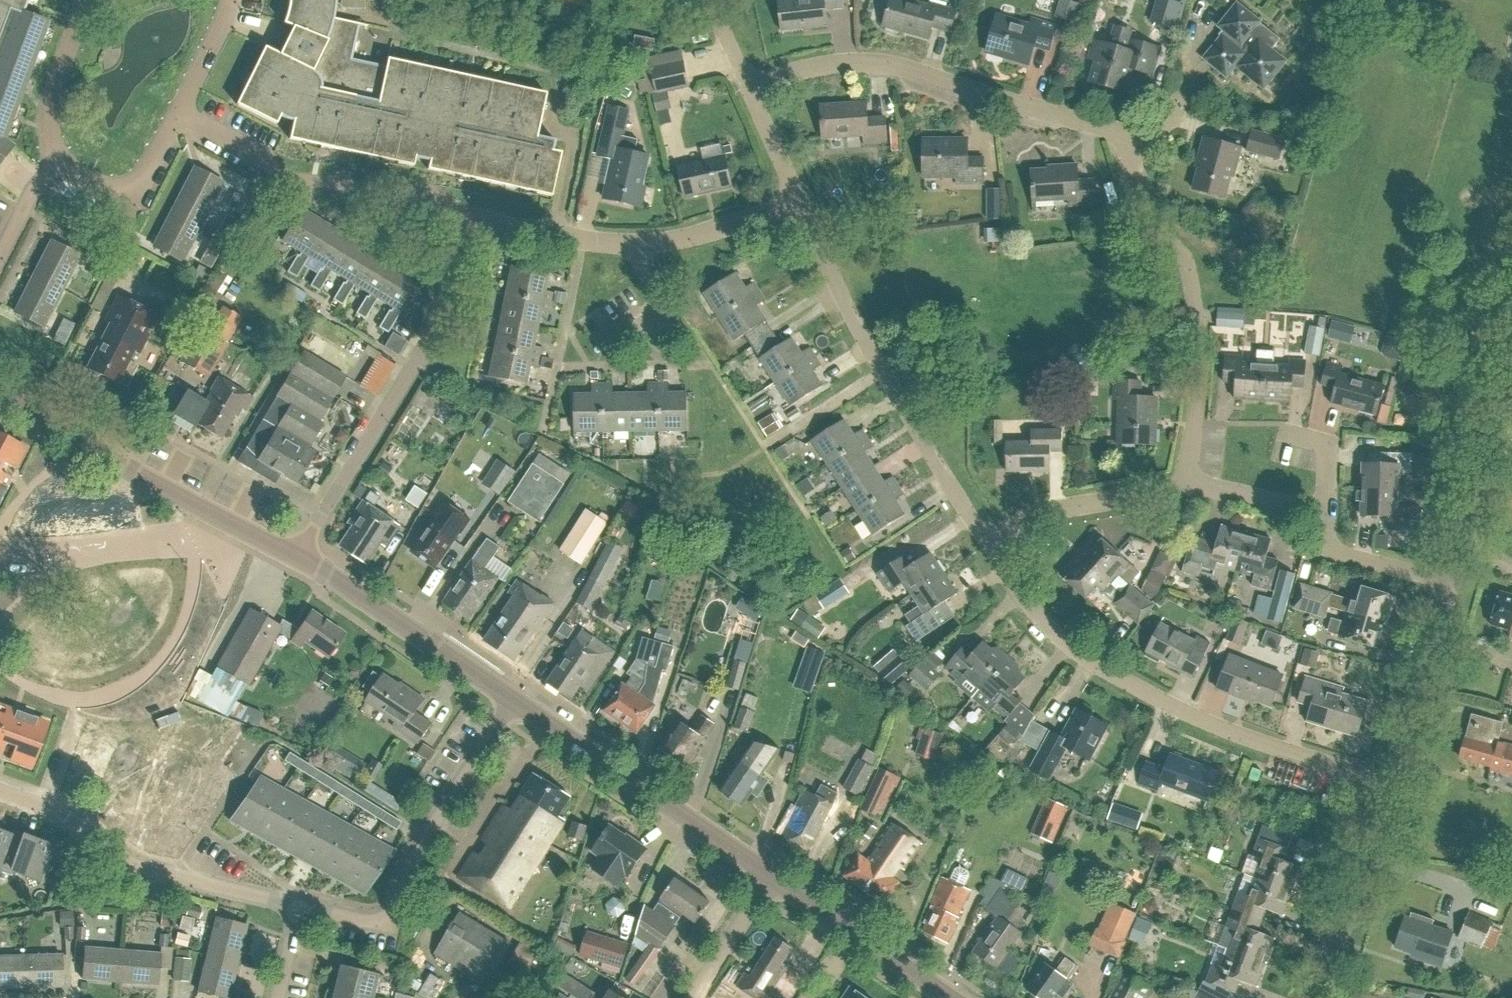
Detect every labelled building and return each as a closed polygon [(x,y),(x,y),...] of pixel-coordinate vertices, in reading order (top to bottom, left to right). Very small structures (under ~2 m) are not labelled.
[(1,154),(2,153),(3,151),(4,149),(4,147),(5,146),(4,144),(4,142),(3,140),(5,135),(13,112),(16,106),(17,102),(21,93),(23,86),(26,79),(27,74),(46,22),(31,17),(23,14),(28,1),(31,3),(35,4),(36,0),(0,0),(0,155),(1,154)] [(289,0),(288,4),(288,7),(287,10),(286,14),(285,17),(284,20),(283,24),(293,28),(280,54),(265,47),(236,105),(276,124),(280,117),(286,120),(293,122),(289,139),(413,166),(415,159),(429,162),(427,169),(551,197),(561,153),(553,151),(555,141),(537,136),(546,94),(387,59),(385,67),(352,59),(359,25),(367,27),(367,26),(333,18),(335,12),(335,8),(336,5),(336,0),(289,0)] [(782,31),(827,26),(825,11),(845,8),(844,0),(778,0),(782,31)] [(884,26),(887,26),(887,31),(895,34),(897,30),(929,39),(932,27),(952,32),(958,11),(931,3),(930,7),(906,0),(892,0),(884,26)] [(1150,22),(1178,31),(1187,1),(1184,0),(1156,0),(1150,22)] [(1077,24),(1082,5),(1075,3),(1070,22),(1077,24)] [(1285,62),(1271,50),(1279,40),(1259,23),(1237,5),(1219,27),(1226,32),(1205,58),(1226,76),(1235,65),(1263,88),(1285,62)] [(997,17),(987,52),(1029,65),(1035,46),(1050,50),(1057,26),(1031,19),(1029,26),(997,17)] [(1160,48),(1129,39),(1131,31),(1114,26),(1109,44),(1094,40),(1088,60),(1097,62),(1090,83),(1123,93),(1130,69),(1152,75),(1160,48)] [(633,47),(653,51),(656,39),(636,35),(633,47)] [(658,94),(689,86),(684,62),(652,69),(658,94)] [(668,92),(653,96),(657,113),(660,126),(672,123),(669,110),(672,109),(668,92)] [(868,120),(867,104),(821,107),(823,139),(864,136),(865,145),(887,143),(886,119),(868,120)] [(642,186),(650,156),(635,152),(638,140),(624,137),(630,110),(610,105),(599,156),(614,159),(604,199),(641,208),(646,187),(642,186)] [(1247,151),(1280,160),(1286,139),(1252,130),(1247,151)] [(1237,163),(1241,147),(1204,137),(1199,155),(1202,156),(1192,189),(1225,198),(1231,175),(1229,175),(1232,162),(1237,163)] [(957,184),(984,184),(984,159),(968,159),(968,140),(924,140),(924,177),(957,177),(957,184)] [(679,166),(686,197),(733,186),(722,141),(720,141),(721,145),(702,149),(705,161),(679,166)] [(669,150),(670,163),(688,161),(686,148),(669,150)] [(1078,181),(1077,165),(1057,166),(1057,168),(1032,170),(1035,202),(1069,199),(1070,206),(1098,204),(1096,180),(1078,181)] [(195,168),(174,207),(201,221),(222,182),(195,168)] [(987,190),(987,220),(1001,220),(1001,190),(987,190)] [(201,221),(174,207),(154,247),(181,261),(201,221)] [(301,251),(298,257),(297,256),(288,272),(295,276),(308,256),(305,254),(325,222),(302,208),(282,240),(301,251)] [(1122,210),(1105,211),(1106,225),(1122,224),(1122,210)] [(236,221),(225,215),(219,226),(230,232),(236,221)] [(323,265),(320,270),(311,285),(319,290),(331,270),(328,268),(348,236),(325,222),(305,254),(308,256),(323,265)] [(328,268),(331,270),(346,280),(344,284),(343,284),(334,299),(342,304),(354,284),(351,282),(371,250),(348,236),(328,268)] [(53,241),(34,276),(60,290),(79,255),(53,241)] [(370,294),(367,299),(366,298),(357,313),(365,318),(377,299),(374,297),(394,265),(371,250),(351,282),(354,284),(370,294)] [(210,267),(214,261),(203,256),(200,262),(210,267)] [(93,261),(90,269),(102,275),(105,267),(93,261)] [(374,297),(377,299),(392,308),(390,312),(389,312),(380,327),(388,332),(400,313),(397,311),(417,279),(394,265),(374,297)] [(220,266),(204,293),(213,298),(229,272),(220,266)] [(510,267),(504,295),(552,304),(552,302),(554,294),(544,292),(548,275),(510,267)] [(198,271),(192,282),(199,286),(205,275),(198,271)] [(704,294),(720,318),(760,292),(754,283),(746,288),(736,273),(704,294)] [(60,290),(34,276),(16,312),(42,325),(60,290)] [(295,288),(287,283),(283,290),(291,295),(295,288)] [(552,302),(564,305),(566,294),(555,291),(554,294),(552,302)] [(745,336),(752,347),(774,333),(767,322),(767,321),(757,306),(766,301),(760,292),(720,318),(735,342),(745,336)] [(138,355),(158,317),(118,295),(104,321),(110,325),(86,369),(116,385),(117,383),(126,388),(137,367),(128,363),(133,352),(138,355)] [(504,295),(499,322),(537,330),(540,312),(550,314),(552,304),(504,295)] [(225,342),(240,317),(224,307),(209,333),(199,327),(180,361),(207,378),(227,344),(225,342)] [(1255,320),(1265,321),(1266,312),(1256,311),(1255,320)] [(1218,313),(1217,327),(1243,329),(1244,315),(1218,313)] [(499,322),(493,350),(552,362),(552,359),(541,357),(543,349),(533,347),(537,330),(499,322)] [(1328,336),(1344,340),(1347,327),(1332,323),(1328,336)] [(1310,326),(1305,354),(1319,356),(1324,329),(1310,326)] [(392,333),(383,347),(398,356),(405,344),(406,342),(392,333)] [(774,333),(752,347),(775,383),(816,357),(810,348),(802,354),(792,338),(781,345),(774,333)] [(305,349),(244,451),(297,484),(316,451),(309,447),(323,423),(319,420),(356,359),(315,335),(306,350),(305,349)] [(351,354),(365,362),(373,348),(358,340),(351,354)] [(539,370),(539,367),(551,369),(552,362),(493,350),(487,378),(525,385),(528,368),(539,370)] [(1234,398),(1262,400),(1266,351),(1258,350),(1257,364),(1242,363),(1242,357),(1225,356),(1224,382),(1235,383),(1234,398)] [(1266,351),(1262,400),(1290,402),(1291,386),(1304,387),(1305,361),(1288,359),(1287,366),(1274,365),(1275,351),(1266,351)] [(775,383),(790,407),(822,386),(813,371),(821,366),(816,357),(775,383)] [(1331,404),(1375,416),(1384,385),(1341,373),(1343,366),(1327,361),(1321,384),(1336,388),(1331,404)] [(1073,371),(1059,369),(1057,381),(1071,383),(1073,371)] [(658,371),(649,371),(649,379),(658,379),(658,371)] [(669,371),(658,371),(659,382),(669,381),(669,371)] [(244,410),(252,397),(216,376),(208,391),(211,393),(205,404),(185,392),(172,414),(193,427),(195,423),(220,438),(233,415),(236,417),(241,408),(244,410)] [(736,376),(730,380),(738,393),(745,389),(736,376)] [(1118,444),(1155,445),(1156,398),(1140,397),(1140,382),(1115,381),(1114,399),(1119,399),(1118,444)] [(658,384),(659,432),(688,432),(687,393),(669,394),(668,383),(658,384)] [(648,394),(630,394),(631,432),(659,432),(658,384),(648,384),(648,394)] [(603,433),(602,385),(592,385),(592,395),(574,395),(575,433),(603,433)] [(613,385),(602,385),(603,433),(631,432),(630,394),(613,394),(613,385)] [(767,437),(781,429),(772,414),(758,423),(767,437)] [(812,441),(827,465),(868,439),(862,430),(854,435),(844,420),(812,441)] [(330,422),(320,439),(328,444),(338,427),(330,422)] [(1062,452),(1062,430),(1030,431),(1030,442),(1005,443),(1006,471),(1050,470),(1049,452),(1062,452)] [(25,450),(0,437),(0,498),(25,450)] [(827,465),(842,488),(875,468),(866,453),(874,448),(868,439),(827,465)] [(1363,464),(1362,490),(1398,491),(1398,476),(1433,477),(1433,456),(1389,454),(1389,465),(1363,464)] [(498,461),(483,484),(500,494),(515,471),(498,461)] [(393,468),(383,462),(377,472),(386,478),(393,468)] [(533,465),(509,502),(539,522),(564,485),(562,484),(560,483),(536,467),(533,465)] [(842,488),(857,512),(898,486),(892,477),(884,482),(875,468),(842,488)] [(808,478),(796,486),(803,497),(815,489),(808,478)] [(360,484),(353,495),(360,499),(367,489),(360,484)] [(415,486),(406,500),(419,509),(427,496),(428,495),(415,486)] [(898,486),(857,512),(872,536),(905,515),(896,500),(904,495),(898,486)] [(1398,491),(1362,490),(1362,517),(1387,517),(1386,532),(1421,533),(1421,508),(1398,508),(1398,491)] [(627,501),(621,512),(633,519),(639,507),(627,501)] [(393,538),(400,527),(365,503),(350,524),(355,527),(342,547),(368,565),(388,535),(393,538)] [(587,509),(560,550),(581,564),(608,522),(587,509)] [(832,511),(820,518),(826,526),(837,519),(832,511)] [(416,556),(432,566),(439,565),(462,533),(437,516),(415,548),(416,556)] [(1193,538),(1185,567),(1214,575),(1217,565),(1236,570),(1246,532),(1222,525),(1216,545),(1193,538)] [(1246,532),(1236,570),(1254,575),(1251,585),(1270,590),(1278,561),(1266,558),(1271,539),(1246,532)] [(1096,534),(1078,555),(1111,584),(1119,592),(1136,571),(1096,534)] [(1388,536),(1376,535),(1376,549),(1387,549),(1388,536)] [(469,620),(499,578),(486,569),(501,547),(487,538),(473,560),(477,562),(467,577),(463,575),(444,602),(469,620)] [(1429,542),(1414,538),(1410,554),(1425,558),(1429,542)] [(592,609),(614,565),(622,548),(608,541),(578,602),(592,609)] [(850,548),(841,553),(847,563),(855,558),(850,548)] [(903,571),(896,560),(877,573),(890,593),(905,583),(913,596),(944,575),(930,553),(912,565),(903,571)] [(1111,584),(1078,555),(1061,573),(1088,598),(1098,586),(1112,599),(1119,592),(1111,584)] [(1156,597),(1166,578),(1152,571),(1142,590),(1156,597)] [(1281,622),(1294,575),(1280,571),(1267,619),(1281,622)] [(905,616),(910,624),(906,627),(916,642),(933,631),(930,626),(937,621),(930,611),(957,593),(944,575),(913,596),(920,606),(905,616)] [(815,595),(803,602),(810,616),(849,594),(841,579),(815,595)] [(549,621),(558,609),(518,582),(510,594),(515,598),(485,642),(514,662),(545,618),(549,621)] [(1293,607),(1305,611),(1309,599),(1316,602),(1320,590),(1300,584),(1293,607)] [(1113,603),(1123,612),(1131,602),(1136,606),(1143,597),(1129,585),(1113,603)] [(1345,611),(1388,624),(1396,598),(1361,588),(1357,602),(1332,594),(1329,606),(1345,611)] [(1325,617),(1329,606),(1332,594),(1320,590),(1316,602),(1309,599),(1305,611),(1325,617)] [(1489,626),(1508,632),(1506,638),(1511,640),(1511,596),(1499,592),(1489,626)] [(744,595),(736,608),(756,622),(765,609),(744,595)] [(1131,602),(1123,612),(1138,625),(1154,607),(1143,597),(1136,606),(1131,602)] [(1242,603),(1230,599),(1226,612),(1238,615),(1242,603)] [(251,609),(217,668),(245,684),(248,685),(277,633),(290,641),(289,643),(298,648),(302,642),(327,658),(344,633),(311,611),(298,630),(282,619),(278,625),(251,609)] [(798,610),(792,620),(802,627),(808,616),(798,610)] [(1345,611),(1337,636),(1381,649),(1388,624),(1345,611)] [(630,623),(620,617),(615,624),(626,631),(630,623)] [(1222,617),(1220,623),(1223,628),(1228,630),(1231,620),(1222,617)] [(1234,620),(1227,640),(1240,644),(1247,624),(1234,620)] [(1161,625),(1147,651),(1168,663),(1167,665),(1193,678),(1205,655),(1211,643),(1198,636),(1194,643),(1161,625)] [(658,627),(654,639),(664,642),(665,642),(669,643),(672,632),(658,627)] [(616,652),(589,633),(583,642),(579,639),(549,682),(573,699),(581,686),(589,691),(616,652)] [(657,666),(664,642),(654,639),(653,639),(646,663),(639,658),(629,673),(634,676),(627,685),(624,683),(605,710),(623,722),(633,708),(629,706),(638,693),(639,693),(646,683),(645,682),(648,664),(657,666)] [(740,641),(736,655),(749,659),(753,645),(740,641)] [(633,708),(623,722),(637,732),(656,705),(650,701),(657,691),(658,667),(668,670),(675,645),(669,643),(665,642),(664,642),(657,666),(648,664),(645,682),(646,683),(639,693),(638,693),(629,706),(633,708)] [(946,667),(952,673),(962,682),(958,686),(972,699),(989,678),(1008,657),(998,649),(990,650),(982,643),(971,656),(968,660),(959,652),(946,667)] [(804,662),(820,667),(824,654),(809,648),(804,662)] [(1315,669),(1319,653),(1305,649),(1301,665),(1315,669)] [(932,653),(911,676),(920,684),(926,690),(940,675),(934,670),(941,661),(932,653)] [(1246,696),(1271,706),(1283,676),(1230,655),(1217,688),(1245,699),(1246,696)] [(890,685),(908,669),(909,667),(899,656),(897,658),(880,674),(890,685)] [(989,678),(972,699),(987,711),(990,707),(991,706),(994,708),(1007,720),(1021,703),(1012,696),(1012,695),(1014,693),(1025,680),(1017,673),(1017,666),(1008,657),(989,678)] [(739,683),(744,665),(734,661),(729,680),(739,683)] [(364,687),(373,694),(367,703),(396,723),(393,727),(419,745),(432,725),(416,714),(425,700),(408,689),(407,691),(385,676),(384,678),(374,672),(364,687)] [(324,673),(319,681),(328,687),(333,679),(324,673)] [(167,676),(158,693),(199,714),(210,690),(182,676),(179,682),(167,676)] [(1307,722),(1356,736),(1367,702),(1341,695),(1343,689),(1306,677),(1298,703),(1311,707),(1307,722)] [(915,689),(906,681),(905,680),(897,689),(907,698),(915,689)] [(746,694),(742,708),(753,712),(758,698),(746,694)] [(0,756),(5,744),(10,746),(22,714),(0,706),(0,756)] [(200,707),(196,718),(209,722),(212,711),(200,707)] [(742,708),(735,727),(748,732),(755,712),(753,712),(742,708)] [(1038,751),(1028,769),(1030,770),(1049,781),(1057,766),(1067,749),(1087,760),(1106,725),(1078,710),(1064,737),(1050,730),(1049,732),(1039,751),(1038,751)] [(22,714),(10,746),(14,747),(10,759),(30,767),(46,723),(22,714)] [(660,748),(686,766),(715,723),(703,715),(692,730),(679,721),(660,748)] [(1496,744),(1497,739),(1502,723),(1471,715),(1460,759),(1491,766),(1490,772),(1511,777),(1511,748),(1496,744)] [(1021,741),(1021,742),(1023,743),(1024,744),(1032,748),(1038,751),(1039,751),(1049,732),(1031,722),(1023,737),(1021,741)] [(1009,724),(986,750),(1004,763),(1005,761),(1011,764),(1012,765),(1024,744),(1023,743),(1021,742),(1021,741),(1023,737),(1009,724)] [(917,754),(934,759),(941,734),(924,729),(917,754)] [(733,797),(736,799),(737,797),(741,801),(740,802),(742,804),(750,792),(758,797),(769,781),(763,777),(763,776),(780,750),(754,742),(740,761),(721,789),(724,791),(725,795),(729,798),(733,797)] [(354,781),(365,764),(338,746),(327,763),(354,781)] [(858,759),(843,788),(858,796),(879,756),(867,750),(861,760),(858,759)] [(191,751),(173,776),(210,801),(227,776),(191,751)] [(786,751),(783,761),(792,764),(795,754),(786,751)] [(297,769),(302,761),(289,753),(284,761),(297,769)] [(1218,772),(1170,754),(1164,768),(1146,761),(1138,784),(1158,791),(1160,785),(1207,802),(1218,772)] [(382,766),(373,760),(364,774),(373,779),(382,766)] [(301,771),(318,781),(322,774),(305,764),(301,771)] [(880,768),(861,808),(875,815),(880,805),(883,806),(893,785),(889,783),(893,775),(880,768)] [(318,782),(340,796),(345,788),(323,774),(318,782)] [(476,853),(461,876),(510,907),(566,820),(560,816),(572,797),(535,774),(512,810),(506,806),(485,839),(492,844),(483,857),(476,853)] [(173,776),(156,801),(193,826),(210,801),(173,776)] [(280,794),(280,793),(259,779),(230,819),(232,820),(233,818),(254,832),(255,830),(280,794)] [(833,803),(838,793),(822,784),(817,795),(805,789),(796,806),(797,807),(783,833),(809,847),(833,804),(833,803)] [(340,796),(362,809),(367,802),(345,788),(340,796)] [(302,806),(282,792),(281,791),(280,793),(280,794),(255,830),(275,844),(304,804),(303,803),(302,806)] [(1046,799),(1031,832),(1052,842),(1067,808),(1046,799)] [(156,801),(139,826),(175,851),(193,826),(156,801)] [(362,809),(383,822),(388,815),(367,802),(362,809)] [(1113,803),(1108,819),(1123,825),(1128,808),(1113,803)] [(324,818),(304,804),(275,844),(276,845),(277,843),(298,857),(326,816),(325,816),(324,818)] [(388,815),(383,822),(396,830),(400,822),(388,815)] [(346,830),(326,816),(298,857),(299,855),(320,869),(348,828),(347,828),(346,830)] [(867,822),(860,832),(871,839),(877,829),(867,822)] [(570,837),(583,841),(587,827),(574,823),(570,837)] [(905,871),(923,845),(892,824),(867,860),(859,855),(845,876),(885,903),(899,882),(892,878),(900,867),(905,871)] [(1262,825),(1258,839),(1287,849),(1292,837),(1292,836),(1262,825)] [(610,826),(592,851),(601,857),(593,869),(618,886),(626,874),(628,876),(647,849),(633,840),(632,841),(610,826)] [(368,842),(348,828),(320,869),(322,867),(342,881),(370,840),(368,842)] [(10,838),(11,837),(0,833),(0,866),(10,838)] [(0,866),(0,872),(10,876),(12,871),(39,880),(51,847),(23,837),(21,842),(10,838),(0,866)] [(1251,857),(1259,859),(1252,877),(1293,892),(1301,868),(1282,861),(1287,850),(1287,849),(1258,839),(1251,857)] [(370,840),(342,881),(344,879),(365,894),(393,853),(392,852),(390,854),(370,840)] [(1175,860),(1159,854),(1153,871),(1169,877),(1175,860)] [(953,922),(968,889),(964,887),(969,875),(968,871),(960,867),(955,869),(950,881),(943,878),(930,906),(934,908),(923,932),(949,944),(958,924),(953,922)] [(1232,909),(1261,921),(1265,909),(1283,916),(1292,893),(1293,892),(1252,877),(1246,875),(1245,874),(1232,909)] [(1021,933),(1017,930),(1006,923),(1018,905),(1019,903),(1013,898),(1012,898),(1002,891),(1006,885),(1001,882),(991,877),(990,877),(982,893),(982,894),(985,896),(980,904),(986,909),(985,911),(998,920),(974,953),(985,960),(986,965),(989,967),(993,966),(996,968),(997,966),(1007,974),(1018,960),(1007,953),(1021,933)] [(644,953),(626,979),(635,985),(682,915),(696,924),(710,903),(676,880),(655,911),(646,904),(633,945),(644,953)] [(1162,886),(1154,883),(1152,888),(1160,891),(1162,886)] [(590,919),(587,903),(573,906),(576,922),(590,919)] [(1110,903),(1091,945),(1110,953),(1117,938),(1124,941),(1136,915),(1110,903)] [(199,918),(201,909),(189,905),(186,915),(199,918)] [(1230,949),(1229,950),(1266,963),(1275,940),(1256,933),(1261,921),(1232,909),(1219,945),(1230,949)] [(72,911),(59,911),(59,927),(73,927),(72,911)] [(1469,912),(1458,938),(1481,947),(1482,945),(1492,950),(1500,931),(1490,927),(1492,922),(1469,912)] [(170,914),(160,913),(159,927),(169,927),(170,914)] [(468,974),(487,985),(512,945),(461,913),(436,954),(468,974)] [(1146,941),(1152,923),(1137,917),(1131,936),(1146,941)] [(1423,963),(1440,969),(1452,934),(1405,918),(1395,947),(1425,958),(1423,963)] [(215,919),(206,955),(237,962),(246,926),(215,919)] [(897,932),(906,943),(915,936),(906,924),(897,932)] [(64,939),(73,939),(72,927),(64,927),(64,939)] [(84,940),(85,928),(77,927),(76,939),(84,940)] [(579,956),(582,956),(603,963),(601,968),(619,973),(626,949),(628,944),(587,931),(579,956)] [(189,936),(177,933),(174,944),(186,947),(189,936)] [(153,948),(155,936),(141,934),(140,946),(153,948)] [(166,947),(167,936),(160,935),(159,947),(166,947)] [(560,938),(555,948),(565,953),(572,956),(577,946),(560,938)] [(793,949),(776,938),(751,976),(746,973),(737,987),(754,997),(766,997),(787,966),(783,964),(793,949)] [(526,975),(540,952),(523,941),(508,964),(526,975)] [(82,979),(119,982),(122,951),(85,948),(82,979)] [(1266,963),(1229,950),(1223,967),(1213,964),(1206,981),(1234,992),(1239,980),(1258,987),(1266,963)] [(122,951),(119,982),(156,985),(158,954),(122,951)] [(24,956),(25,987),(62,986),(61,955),(24,956)] [(206,955),(198,991),(227,997),(229,997),(237,962),(206,955)] [(25,987),(24,956),(0,957),(0,987),(25,987)] [(562,977),(569,981),(576,969),(581,963),(581,962),(574,957),(569,964),(571,964),(562,977)] [(186,979),(188,959),(174,958),(172,978),(186,979)] [(1079,967),(1066,958),(1057,971),(1045,963),(1026,990),(1038,997),(1053,997),(1056,993),(1063,997),(1065,997),(1075,984),(1070,981),(1079,967)] [(338,991),(368,997),(375,997),(381,975),(344,966),(338,991)] [(569,981),(566,985),(574,990),(585,974),(576,969),(569,981)] [(1166,997),(1125,974),(1116,990),(1112,997),(1167,997),(1166,997)] [(609,991),(612,992),(621,997),(623,997),(629,989),(616,981),(612,987),(609,991)] [(1185,997),(1208,997),(1190,988),(1185,997)] [(850,989),(844,997),(864,997),(850,989)]
